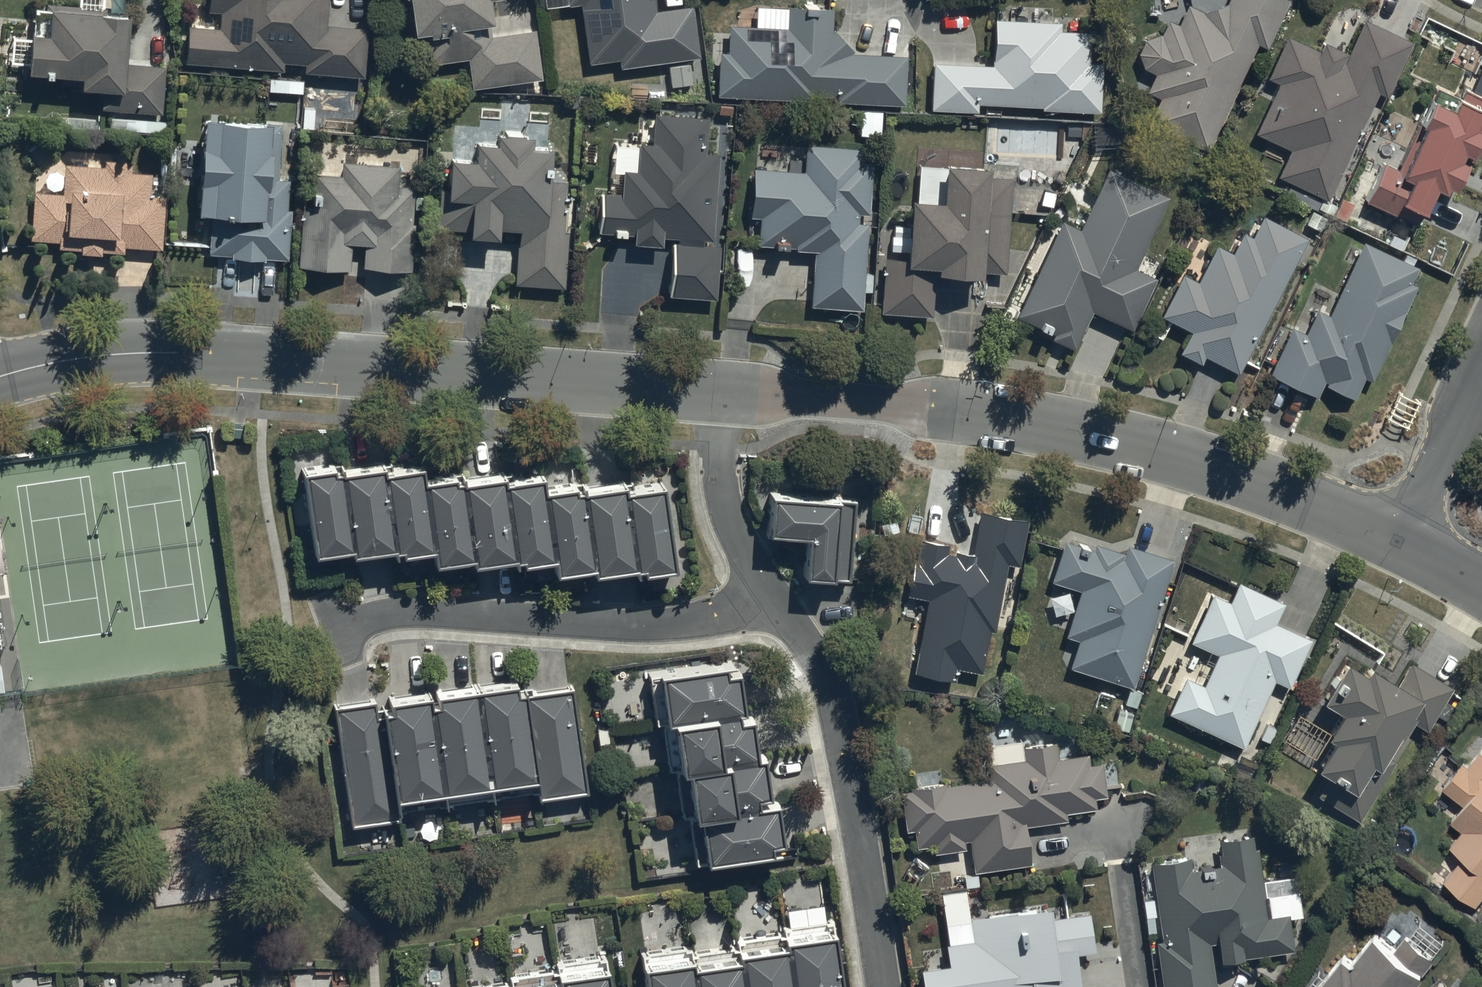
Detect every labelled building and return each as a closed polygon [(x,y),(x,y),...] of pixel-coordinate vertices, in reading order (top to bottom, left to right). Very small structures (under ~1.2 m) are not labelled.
[(210,7),(222,8),(220,26),(190,23),(187,60),(283,68),(284,59),(306,61),(306,67),(363,72),(367,24),(326,21),(328,0),(210,0),(210,7)] [(423,64),(468,56),(473,86),(541,76),(533,26),(491,32),(489,17),(494,16),(492,0),(413,0),(423,64)] [(590,60),(620,56),(621,65),(668,59),(672,86),(692,83),(689,55),(700,54),(693,2),(656,7),(655,0),(583,0),(590,60)] [(720,49),(718,92),(814,98),(814,91),(839,93),(839,98),(905,102),(908,52),(855,49),(834,27),(834,6),(821,5),(821,0),(805,0),(805,2),(788,2),(788,24),(728,22),(728,49),(720,49)] [(1147,35),(1139,50),(1143,65),(1156,70),(1147,89),(1159,96),(1149,118),(1208,146),(1258,41),(1268,46),(1289,0),(1227,0),(1215,3),(1204,9),(1190,1),(1178,21),(1169,16),(1162,31),(1147,35)] [(115,5),(76,3),(53,1),(52,6),(36,5),(33,36),(32,60),(31,66),(66,68),(66,80),(105,82),(103,106),(164,110),(167,62),(127,59),(131,6),(115,5)] [(934,58),(931,106),(977,109),(978,100),(1099,108),(1103,59),(1090,58),(1091,29),(1062,27),(1062,18),(995,14),(992,62),(934,58)] [(1320,48),(1287,33),(1269,75),(1279,80),(1257,131),(1291,146),(1279,174),(1329,196),(1376,90),(1388,95),(1413,38),(1363,16),(1349,49),(1324,38),(1320,48)] [(1366,198),(1415,223),(1436,182),(1446,187),(1450,179),(1455,181),(1468,157),(1461,153),(1464,146),(1470,149),(1480,129),(1481,130),(1481,91),(1464,82),(1454,101),(1436,91),(1397,167),(1387,162),(1366,198)] [(664,234),(673,235),(679,235),(679,238),(673,238),(669,292),(716,296),(721,242),(704,241),(704,237),(713,237),(720,151),(706,150),(709,113),(656,108),(653,139),(641,138),(638,167),(624,166),(622,190),(601,189),(597,229),(634,232),(633,238),(663,240),(664,234)] [(271,116),(205,111),(198,206),(212,207),(209,251),(232,252),(232,254),(266,257),(266,253),(289,255),(293,206),(288,206),(290,176),(277,175),(281,124),(271,123),(271,116)] [(448,184),(440,184),(437,225),(499,230),(500,223),(518,225),(514,281),(566,285),(570,230),(563,229),(567,177),(550,176),(553,140),(532,139),(533,127),(498,125),(497,135),(477,133),(475,152),(450,150),(448,184)] [(873,271),(865,270),(868,220),(858,219),(858,210),(869,210),(872,158),(863,158),(863,145),(806,142),(805,168),(754,165),(751,212),(761,213),(759,242),(795,244),(795,246),(814,247),(811,304),(863,308),(864,289),(872,290),(873,271)] [(119,155),(79,154),(78,160),(65,160),(64,188),(34,188),(33,237),(60,238),(60,245),(83,245),(83,248),(104,249),(104,247),(126,248),(126,243),(165,244),(167,194),(151,194),(152,171),(133,170),(133,158),(119,158),(119,155)] [(398,160),(340,156),(339,169),(315,168),(312,205),(302,205),(298,262),(350,266),(352,240),(366,241),(364,265),(414,269),(417,220),(412,220),(415,183),(397,182),(398,160)] [(885,255),(883,309),(933,311),(934,267),(1007,269),(1009,175),(989,174),(990,161),(945,160),(944,193),(913,192),(911,256),(885,255)] [(1079,226),(1061,217),(1016,314),(1053,332),(1052,335),(1074,345),(1091,309),(1132,328),(1157,275),(1137,266),(1171,192),(1109,163),(1079,226)] [(1184,273),(1162,312),(1161,314),(1193,329),(1183,350),(1202,360),(1205,354),(1240,371),(1307,234),(1292,226),(1300,211),(1282,202),(1273,218),(1263,212),(1252,233),(1244,229),(1232,250),(1217,241),(1196,279),(1184,273)] [(1293,324),(1271,369),(1316,394),(1323,382),(1352,398),(1365,375),(1372,379),(1418,284),(1411,281),(1419,264),(1365,237),(1328,313),(1317,307),(1305,330),(1293,324)] [(334,467),(303,471),(314,552),(354,546),(354,552),(395,547),(395,549),(403,548),(404,552),(435,548),(437,562),(476,557),(477,562),(522,556),(523,563),(554,559),(556,573),(593,568),(594,573),(642,567),(643,573),(674,569),(663,484),(625,489),(625,485),(576,491),(575,487),(545,491),(543,476),(505,481),(504,477),(457,483),(456,476),(424,480),(423,466),(384,471),(383,465),(335,471),(334,467)] [(839,497),(773,491),(769,528),(770,528),(770,533),(810,537),(807,572),(807,577),(851,580),(854,499),(839,499),(839,497)] [(974,545),(920,535),(906,591),(927,595),(913,670),(956,677),(958,667),(982,672),(990,628),(996,629),(1008,563),(1020,565),(1028,516),(981,507),(974,545)] [(1079,635),(1071,663),(1133,683),(1173,557),(1128,543),(1126,549),(1095,540),(1093,547),(1064,538),(1052,578),(1081,587),(1067,632),(1079,635)] [(1229,600),(1212,592),(1191,639),(1219,652),(1206,682),(1185,672),(1168,710),(1244,744),(1275,677),(1289,684),(1313,636),(1275,617),(1283,600),(1239,578),(1229,600)] [(13,714),(0,627),(0,716),(13,714)] [(1335,732),(1306,785),(1360,816),(1386,769),(1378,764),(1399,727),(1403,729),(1409,717),(1428,728),(1452,683),(1410,660),(1401,676),(1369,658),(1364,666),(1345,655),(1323,695),(1341,705),(1328,728),(1335,732)] [(725,663),(647,675),(654,724),(662,723),(669,769),(677,768),(684,816),(689,815),(696,863),(707,861),(706,858),(773,848),(771,839),(783,837),(777,799),(758,802),(757,793),(769,791),(764,753),(757,754),(752,717),(740,718),(738,709),(746,708),(740,669),(726,671),(725,663)] [(376,696),(335,702),(351,820),(400,813),(399,806),(539,787),(539,793),(587,787),(573,683),(526,690),(525,684),(517,685),(516,674),(437,685),(438,693),(431,694),(430,687),(391,692),(392,701),(377,703),(376,696)] [(939,779),(902,783),(906,827),(916,826),(917,843),(934,842),(935,850),(964,847),(963,839),(970,838),(972,870),(1030,864),(1026,823),(1067,819),(1066,808),(1096,806),(1094,793),(1106,792),(1103,759),(1089,761),(1088,751),(1057,754),(1055,739),(1022,742),(1022,737),(995,739),(1000,775),(940,781),(939,779)] [(1451,842),(1465,853),(1446,876),(1478,901),(1481,895),(1481,747),(1470,761),(1467,758),(1446,785),(1467,801),(1453,818),(1463,826),(1451,842)] [(1202,866),(1190,868),(1188,854),(1152,860),(1164,937),(1157,938),(1164,986),(1217,986),(1219,986),(1212,941),(1218,940),(1221,956),(1296,944),(1291,914),(1303,912),(1296,872),(1261,877),(1253,829),(1220,834),(1223,852),(1218,853),(1220,863),(1213,864),(1213,861),(1202,863),(1202,866)] [(1051,901),(944,919),(949,960),(921,964),(923,986),(1081,986),(1077,950),(1094,948),(1090,911),(1052,915),(1051,901)] [(1437,957),(1433,953),(1446,937),(1424,918),(1410,935),(1403,929),(1404,928),(1396,921),(1386,932),(1380,927),(1356,956),(1346,948),(1326,973),(1320,969),(1305,986),(1412,986),(1437,957)] [(832,932),(831,924),(784,931),(785,938),(736,945),(737,951),(691,957),(690,950),(642,956),(646,986),(842,986),(834,932),(832,932)] [(608,965),(607,959),(557,965),(557,972),(511,977),(512,986),(501,986),(611,986),(608,965)]
